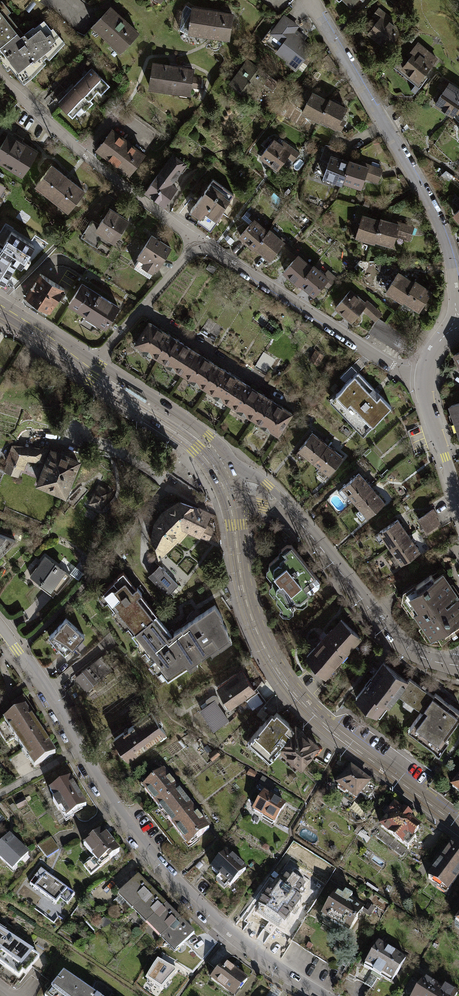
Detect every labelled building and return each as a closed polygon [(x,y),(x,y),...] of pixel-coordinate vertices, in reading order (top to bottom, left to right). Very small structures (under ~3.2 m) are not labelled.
[(19,30),(0,5),(0,45),(19,30)] [(234,13),(192,7),(188,34),(229,40),(234,13)] [(136,33),(110,8),(92,25),(119,51),(136,33)] [(373,15),(378,19),(381,15),(382,16),(384,13),(378,8),(373,15)] [(400,30),(382,16),(381,15),(378,19),(368,33),(387,47),(400,30)] [(275,28),(281,33),(290,21),(284,16),(275,28)] [(19,30),(0,45),(0,54),(22,83),(32,75),(28,71),(37,64),(36,63),(46,55),(45,54),(52,49),(51,48),(62,39),(52,26),(50,28),(43,19),(32,27),(35,31),(26,38),(19,30)] [(296,26),(290,21),(281,33),(287,37),(293,29),(296,26)] [(284,42),(287,37),(281,33),(275,28),(271,33),(284,42)] [(300,35),(293,29),(287,37),(284,42),(277,50),(288,59),(287,60),(296,67),(311,48),(298,38),(300,35)] [(436,59),(417,44),(409,53),(411,55),(401,67),(422,84),(432,71),(429,68),(436,59)] [(327,55),(321,59),(328,69),(334,65),(327,55)] [(250,97),(263,80),(268,74),(249,60),(231,83),(250,97)] [(189,93),(190,87),(192,77),(193,70),(152,63),(148,86),(189,93)] [(91,68),(74,85),(88,99),(97,90),(100,93),(108,85),(91,68)] [(276,81),(268,74),(263,80),(272,87),(276,81)] [(201,78),(192,77),(190,87),(200,88),(201,78)] [(455,111),(457,108),(458,105),(458,89),(449,83),(435,103),(453,115),(455,111)] [(91,102),(88,99),(74,85),(57,102),(72,116),(80,108),(83,110),(91,102)] [(318,119),(319,118),(328,101),(319,96),(321,93),(313,89),(302,111),(318,119)] [(329,99),(328,101),(319,118),(336,127),(346,108),(329,99)] [(110,130),(96,148),(129,172),(143,154),(110,130)] [(0,148),(0,162),(23,176),(39,150),(9,132),(0,148)] [(273,138),(260,155),(277,168),(287,155),(293,159),(298,152),(283,141),(281,144),(273,138)] [(320,159),(329,162),(331,155),(335,156),(337,149),(325,145),(320,159)] [(184,163),(173,155),(158,174),(157,174),(145,190),(163,204),(178,184),(171,180),(184,163)] [(334,158),(335,156),(331,155),(329,162),(322,181),(333,185),(335,180),(341,182),(342,180),(348,162),(334,158)] [(360,186),(363,176),(367,166),(349,160),(348,162),(342,180),(360,186)] [(367,164),(367,166),(363,176),(377,181),(381,169),(367,164)] [(84,191),(51,165),(34,186),(66,212),(84,191)] [(201,195),(191,210),(210,225),(233,194),(213,180),(208,186),(208,189),(206,190),(205,191),(204,194),(206,197),(205,198),(201,195)] [(102,217),(97,226),(96,227),(115,239),(127,220),(108,209),(105,214),(102,212),(100,216),(102,217)] [(354,220),(360,222),(363,213),(357,211),(354,220)] [(244,220),(249,224),(255,217),(250,213),(244,220)] [(374,241),(374,239),(380,221),(366,217),(366,214),(363,213),(360,222),(356,236),(374,241)] [(254,248),(256,246),(267,232),(257,223),(258,221),(255,217),(249,224),(239,235),(254,248)] [(392,244),(395,235),(398,224),(380,219),(380,221),(374,239),(392,244)] [(111,245),(115,239),(96,227),(97,226),(90,222),(81,235),(97,245),(100,239),(111,245)] [(399,222),(398,224),(395,235),(409,239),(413,226),(399,222)] [(270,258),(279,247),(284,241),(280,237),(279,239),(269,230),(267,232),(256,246),(270,258)] [(170,247),(151,235),(138,256),(139,257),(134,265),(149,275),(154,267),(156,268),(170,247)] [(1,251),(0,251),(0,280),(5,283),(18,262),(22,264),(30,251),(9,238),(5,244),(1,251)] [(279,247),(286,252),(291,247),(284,241),(279,247)] [(299,253),(291,247),(286,252),(294,259),(299,253)] [(298,282),(300,281),(312,267),(301,258),(302,256),(299,253),(294,259),(284,270),(298,282)] [(314,293),(323,283),(329,276),(325,273),(323,275),(313,266),(312,267),(300,281),(314,293)] [(402,300),(403,298),(413,283),(397,272),(386,289),(402,300)] [(62,289),(39,274),(25,296),(34,301),(36,305),(39,308),(42,309),(45,308),(48,310),(62,289)] [(333,280),(329,276),(323,283),(328,287),(333,280)] [(415,281),(413,283),(403,298),(419,309),(430,292),(415,281)] [(118,307),(81,283),(68,303),(87,315),(85,318),(95,324),(97,321),(106,327),(118,307)] [(349,290),(335,306),(351,320),(362,309),(366,305),(364,304),(349,290)] [(381,313),(367,300),(364,304),(366,305),(362,309),(374,320),(381,313)] [(368,331),(375,335),(384,322),(377,318),(368,331)] [(390,326),(384,322),(375,335),(381,340),(390,326)] [(172,338),(148,323),(135,344),(159,359),(172,338)] [(381,340),(387,344),(396,330),(390,326),(381,340)] [(387,344),(393,347),(402,334),(396,330),(387,344)] [(409,338),(402,334),(393,347),(400,352),(409,338)] [(196,353),(172,338),(159,359),(182,374),(196,353)] [(323,356),(315,351),(310,359),(318,364),(323,356)] [(275,359),(263,352),(255,366),(266,373),(275,359)] [(219,368),(196,353),(182,374),(206,389),(219,368)] [(243,383),(219,368),(206,389),(230,404),(243,383)] [(357,372),(335,394),(354,413),(352,415),(366,430),(390,406),(357,372)] [(267,398),(243,383),(230,404),(254,419),(267,398)] [(291,413),(267,398),(254,419),(277,434),(291,413)] [(454,422),(458,420),(458,403),(448,406),(454,422)] [(326,444),(312,432),(298,448),(313,460),(326,444)] [(341,456),(326,444),(313,460),(328,472),(341,456)] [(26,459),(42,460),(47,448),(12,445),(6,461),(22,467),(26,459)] [(77,461),(52,450),(45,466),(38,482),(63,493),(77,461)] [(348,493),(354,500),(370,487),(358,473),(337,491),(343,498),(348,493)] [(89,503),(100,508),(109,491),(99,485),(89,503)] [(354,500),(367,515),(383,502),(370,487),(354,500)] [(155,523),(151,539),(154,539),(158,555),(176,538),(178,541),(189,529),(207,539),(212,528),(202,524),(209,513),(179,501),(162,512),(155,523)] [(418,518),(422,524),(435,516),(437,515),(433,509),(418,518)] [(439,523),(435,516),(422,524),(426,531),(439,523)] [(379,531),(390,547),(408,535),(397,519),(379,531)] [(14,541),(0,534),(0,554),(14,541)] [(419,551),(408,535),(390,547),(401,563),(419,551)] [(269,562),(268,567),(275,576),(271,580),(272,585),(278,593),(276,596),(276,600),(283,609),(288,609),(295,604),(296,605),(303,606),(307,602),(308,595),(307,594),(319,585),(319,580),(291,544),(286,544),(281,548),(283,551),(269,562)] [(70,576),(44,556),(30,575),(40,583),(41,580),(57,592),(70,576)] [(158,565),(147,575),(166,595),(177,584),(158,565)] [(101,592),(133,632),(155,614),(156,614),(139,594),(141,591),(136,586),(135,587),(122,571),(116,575),(118,577),(112,580),(113,582),(101,592)] [(410,588),(415,595),(411,598),(416,607),(413,609),(424,626),(428,624),(433,632),(438,629),(441,635),(458,624),(458,616),(458,615),(458,600),(443,575),(435,581),(431,575),(410,588)] [(214,605),(182,627),(201,656),(228,637),(224,626),(221,621),(222,619),(219,616),(221,614),(214,605)] [(167,678),(201,656),(182,627),(173,632),(174,633),(171,635),(155,614),(133,632),(132,633),(167,678)] [(341,619),(306,655),(324,673),(360,637),(341,619)] [(71,625),(53,641),(67,656),(84,641),(71,625)] [(97,657),(72,676),(84,691),(110,669),(97,657)] [(380,715),(398,692),(406,680),(382,663),(356,698),(380,715)] [(217,686),(220,691),(223,695),(229,705),(243,696),(245,699),(256,692),(241,670),(217,686)] [(398,692),(422,710),(433,695),(424,688),(426,685),(422,683),(420,685),(409,677),(406,680),(398,692)] [(215,700),(223,695),(220,691),(212,696),(215,700)] [(433,695),(422,710),(410,725),(437,746),(458,717),(458,711),(435,692),(433,695)] [(227,719),(215,700),(212,696),(205,700),(208,704),(202,707),(215,727),(227,719)] [(0,723),(0,736),(5,743),(14,738),(33,766),(54,753),(31,718),(34,716),(25,703),(22,698),(11,705),(15,712),(2,721),(0,723)] [(138,721),(113,738),(127,758),(152,740),(152,741),(165,732),(150,711),(138,720),(138,721)] [(266,719),(250,737),(271,756),(276,751),(275,750),(279,746),(277,744),(293,728),(276,712),(268,721),(266,719)] [(275,750),(276,751),(294,767),(298,762),(301,764),(318,746),(295,725),(293,728),(277,744),(279,746),(275,750)] [(337,785),(338,786),(337,788),(345,794),(347,791),(355,798),(360,792),(367,798),(375,788),(351,768),(337,785)] [(142,786),(158,806),(178,790),(162,770),(142,786)] [(256,773),(249,770),(247,774),(253,778),(256,773)] [(68,778),(48,790),(54,799),(51,801),(57,810),(60,808),(66,818),(85,806),(68,778)] [(273,784),(262,778),(260,783),(271,789),(273,784)] [(158,806),(173,825),(193,809),(178,790),(158,806)] [(284,805),(264,792),(253,810),(263,816),(263,815),(274,821),(284,805)] [(402,811),(394,805),(385,816),(387,817),(380,826),(407,847),(415,838),(412,835),(418,827),(408,819),(410,816),(403,810),(402,811)] [(173,825),(188,844),(208,829),(193,809),(173,825)] [(101,829),(82,844),(93,857),(84,866),(90,875),(112,857),(115,860),(122,855),(101,829)] [(0,844),(0,858),(12,869),(27,854),(8,836),(0,844)] [(37,845),(42,851),(54,843),(49,837),(37,845)] [(58,850),(54,843),(42,851),(46,858),(58,850)] [(428,878),(447,891),(458,873),(458,847),(452,843),(428,878)] [(226,852),(211,869),(229,886),(245,870),(226,852)] [(257,911),(281,926),(312,878),(288,863),(257,911)] [(40,869),(29,884),(55,903),(66,889),(40,869)] [(151,890),(137,876),(119,893),(133,908),(151,890)] [(165,905),(151,890),(133,908),(147,922),(165,905)] [(336,893),(322,915),(348,931),(362,909),(352,903),(355,898),(345,892),(342,897),(336,893)] [(179,919),(165,905),(147,922),(161,936),(179,919)] [(373,908),(368,905),(365,909),(366,910),(364,913),(369,915),(373,908)] [(193,933),(179,919),(161,936),(176,951),(193,933)] [(18,977),(22,973),(25,975),(39,956),(4,935),(5,932),(0,928),(0,963),(18,977)] [(363,966),(372,971),(381,977),(383,974),(393,980),(405,959),(378,942),(374,949),(371,948),(369,951),(371,953),(363,966)] [(170,968),(158,961),(154,967),(146,980),(162,990),(178,972),(175,970),(170,968)] [(246,979),(222,962),(210,979),(230,993),(235,986),(239,989),(246,979)] [(379,979),(381,977),(372,971),(364,984),(370,988),(377,978),(379,979)] [(77,985),(78,983),(63,972),(45,995),(92,995),(77,985)] [(413,995),(454,995),(456,994),(445,987),(443,991),(423,979),(413,995)]
